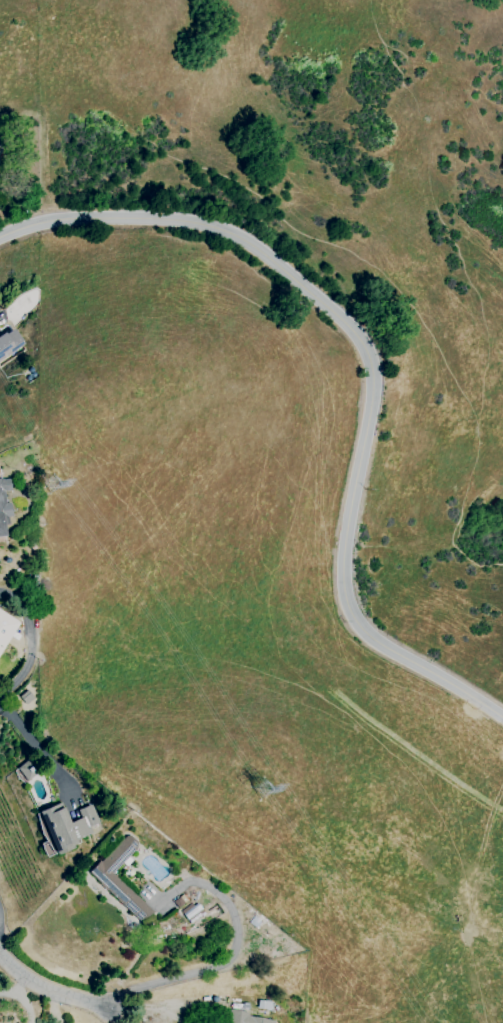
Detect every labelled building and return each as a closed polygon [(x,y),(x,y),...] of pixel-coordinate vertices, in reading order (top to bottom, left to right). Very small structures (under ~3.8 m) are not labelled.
[(23,345),(0,361),(0,335),(12,328),(23,345)] [(5,536),(0,537),(0,479),(3,479),(3,480),(10,479),(11,490),(5,491),(6,503),(10,503),(12,516),(8,517),(9,524),(4,525),(5,536)] [(17,622),(0,648),(0,611),(17,622)] [(33,698),(26,690),(19,696),(25,704),(33,698)] [(25,760),(35,773),(22,783),(16,778),(12,770),(25,760)] [(60,803),(69,823),(81,818),(78,810),(92,804),(99,822),(89,827),(92,833),(76,839),(77,843),(72,845),(73,848),(55,855),(38,812),(60,803)] [(154,912),(142,924),(89,873),(101,861),(102,862),(125,838),(125,839),(128,836),(132,836),(139,842),(139,846),(136,849),(137,850),(114,873),(154,912)] [(275,1021),(275,1022),(227,1022),(230,1009),(249,1013),(248,1016),(275,1021)]
